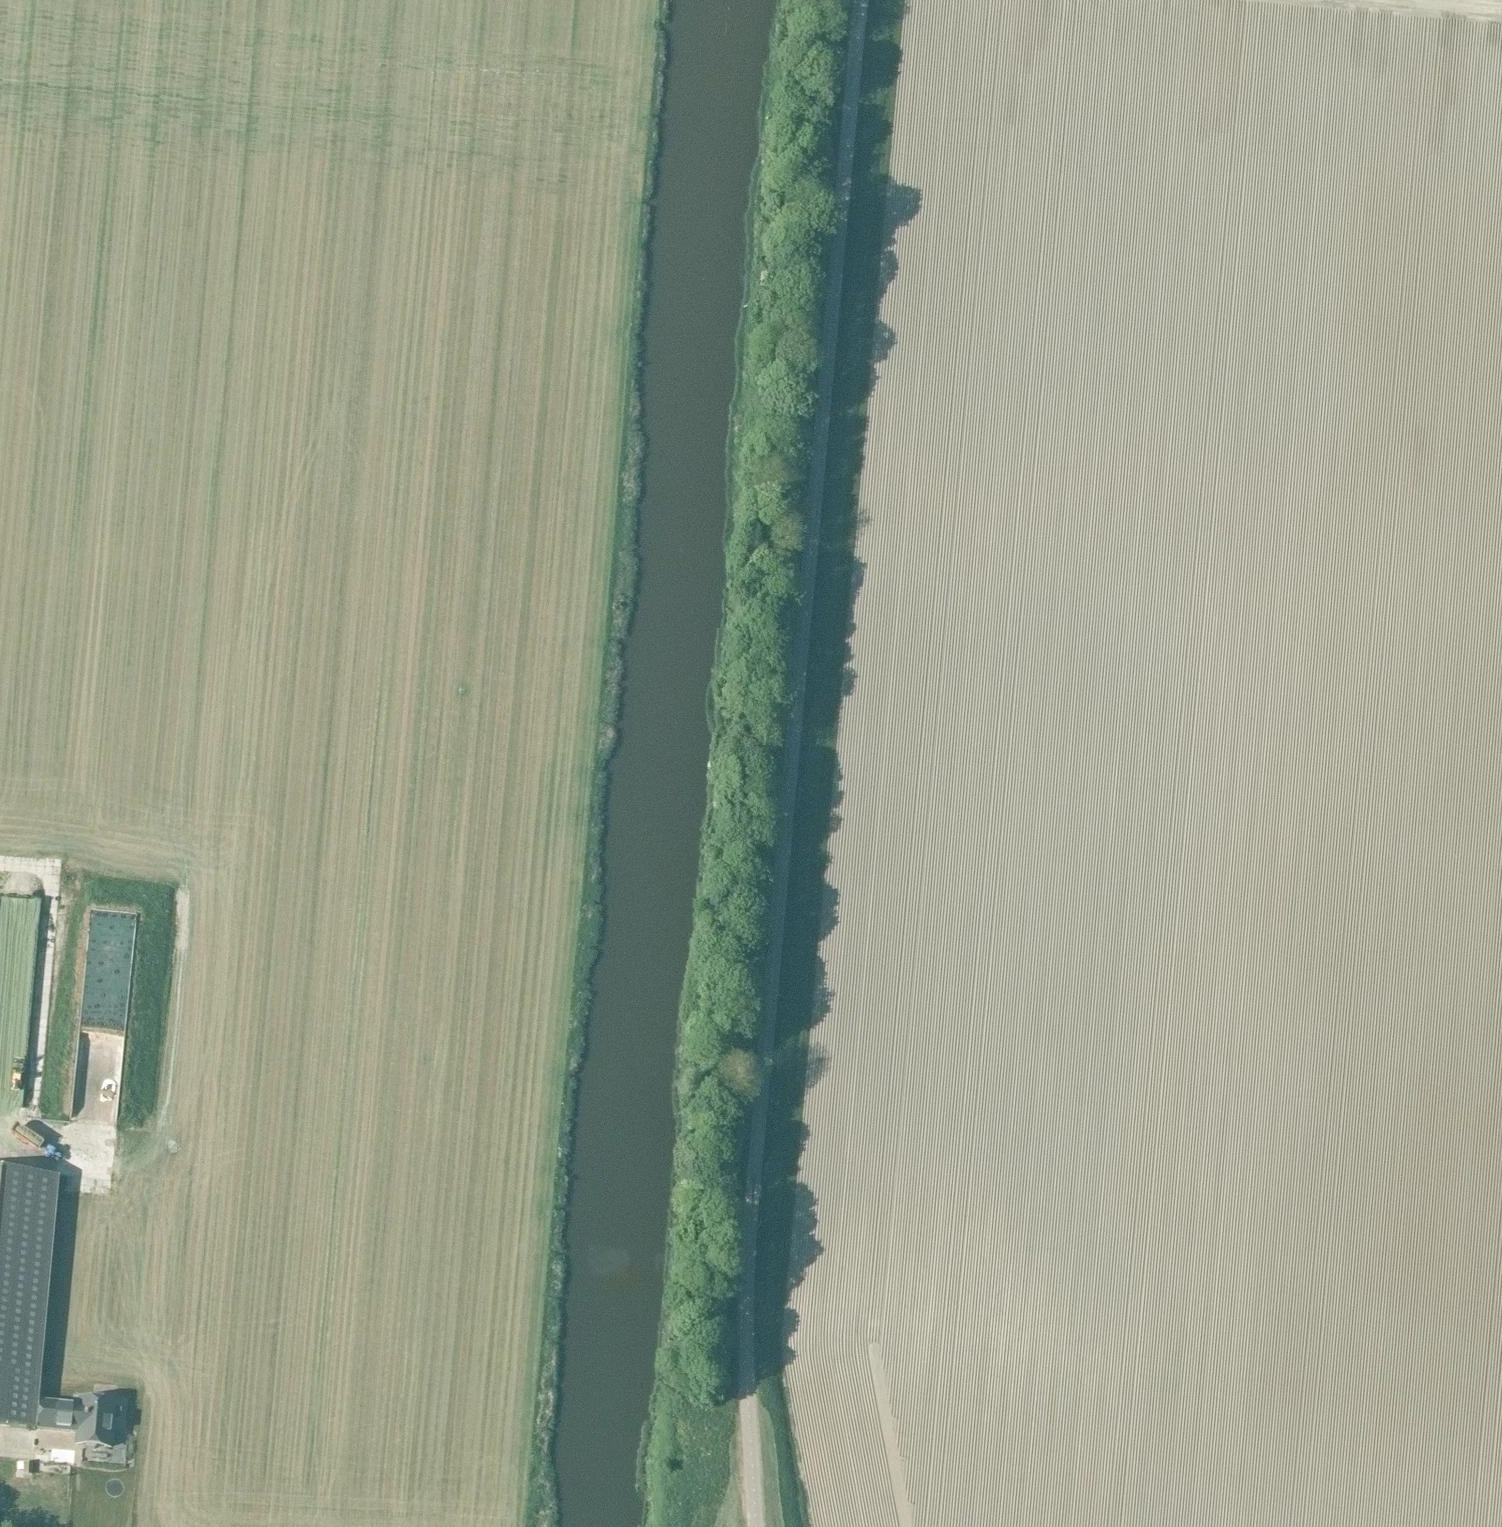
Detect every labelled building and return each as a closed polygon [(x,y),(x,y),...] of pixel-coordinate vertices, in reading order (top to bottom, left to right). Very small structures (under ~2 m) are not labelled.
[(15,975),(17,896),(0,896),(0,975),(15,975)] [(0,1173),(0,1427),(35,1430),(58,1178),(0,1173)] [(120,1419),(120,1410),(117,1407),(113,1407),(113,1403),(80,1400),(80,1406),(41,1402),(39,1429),(77,1433),(76,1445),(110,1448),(112,1421),(116,1422),(120,1419)] [(37,1463),(47,1463),(47,1455),(37,1455),(37,1463)] [(24,1475),(32,1475),(33,1463),(24,1463),(24,1475)]
